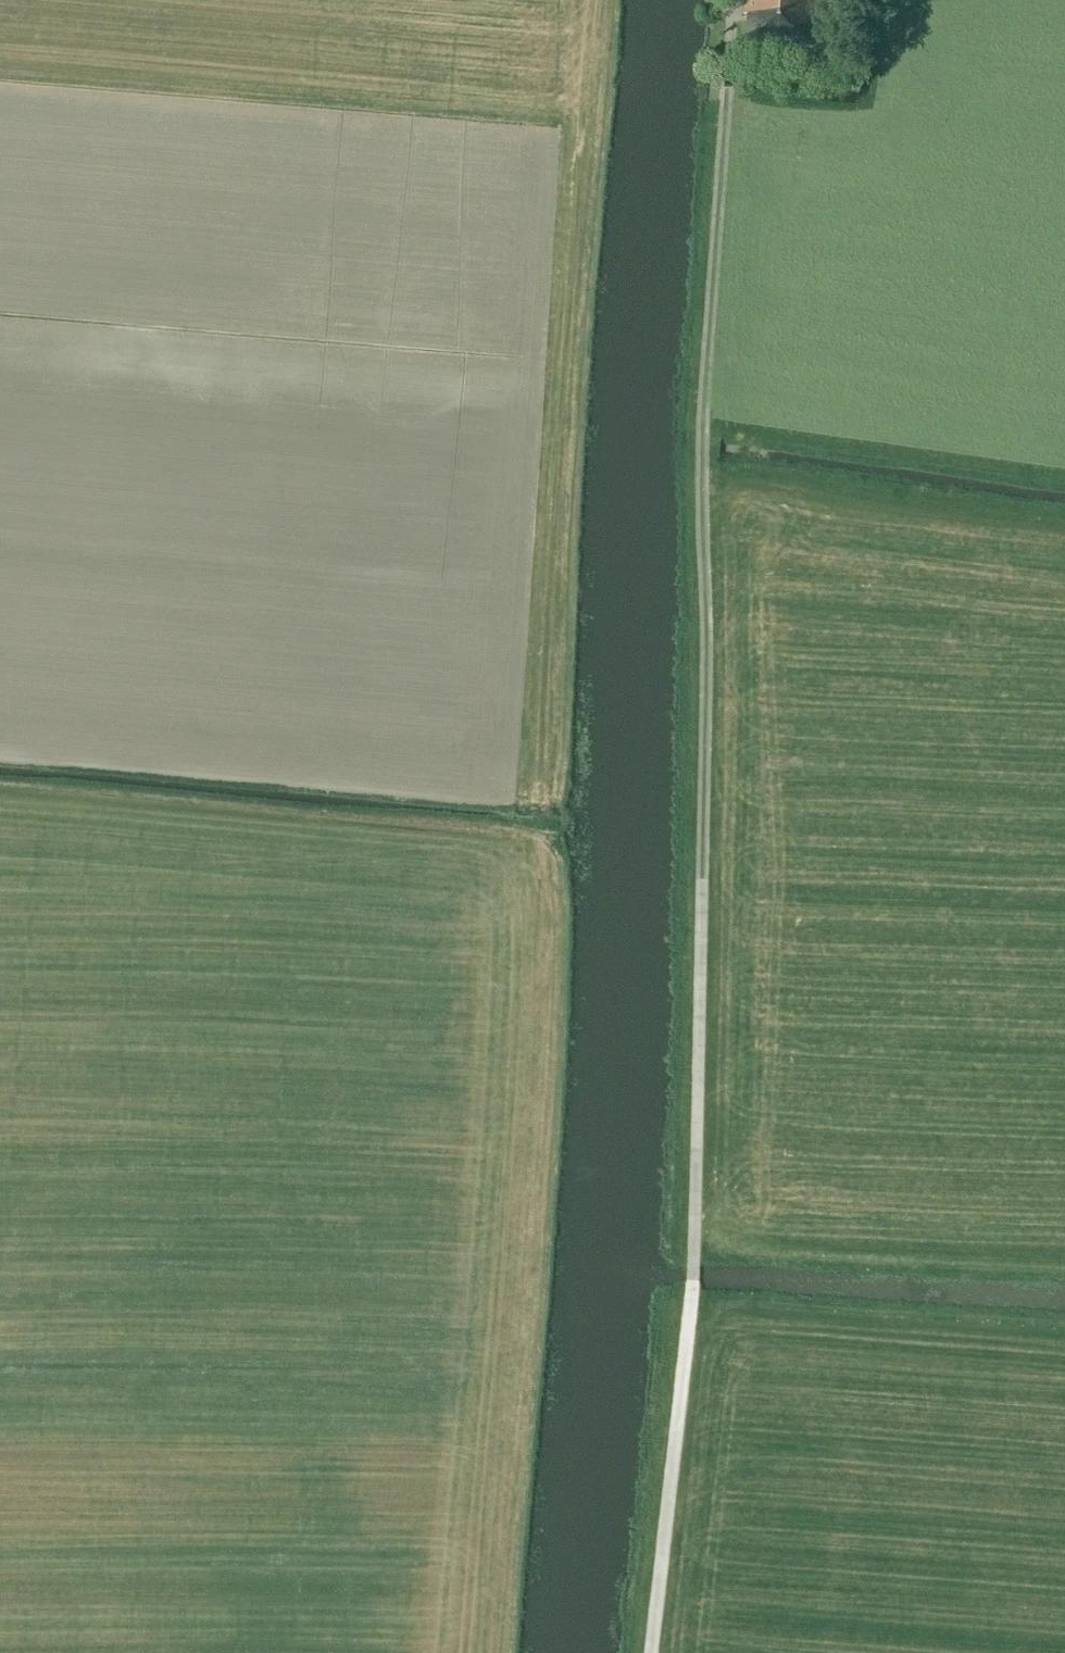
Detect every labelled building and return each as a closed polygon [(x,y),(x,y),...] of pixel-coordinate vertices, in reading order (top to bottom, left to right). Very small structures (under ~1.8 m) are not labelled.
[(746,14),(750,14),(747,42),(816,48),(818,20),(821,20),(822,0),(747,0),(746,14)]
